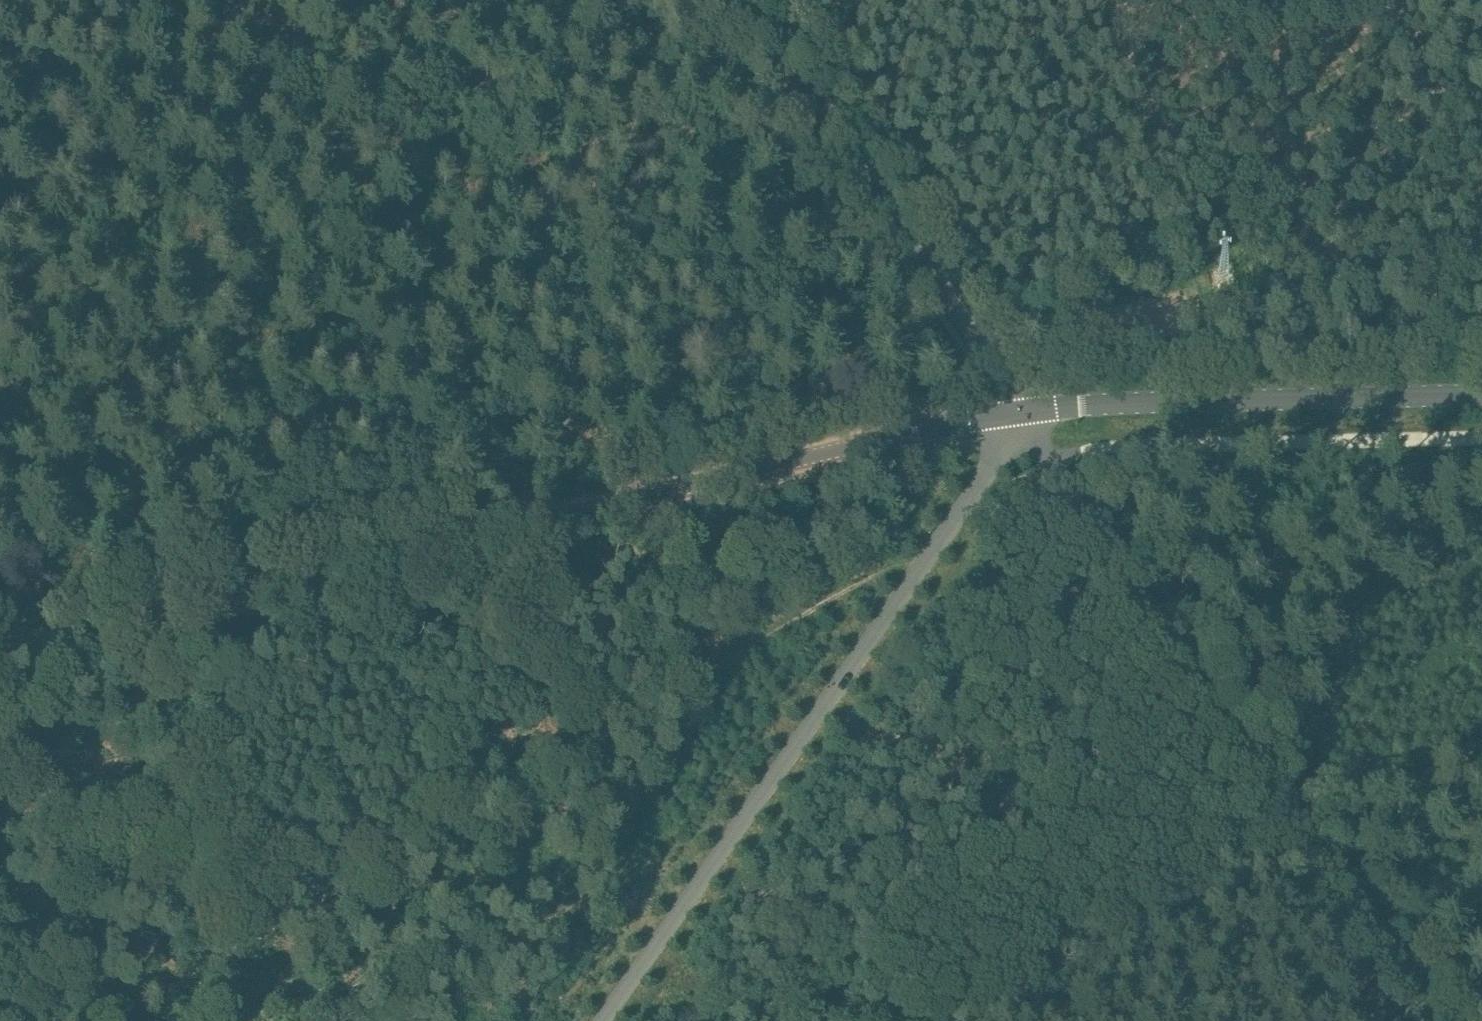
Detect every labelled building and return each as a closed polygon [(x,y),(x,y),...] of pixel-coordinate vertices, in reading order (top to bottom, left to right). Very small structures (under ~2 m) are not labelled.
[(1206,271),(1208,280),(1199,282),(1202,294),(1212,292),(1213,295),(1234,290),(1228,265),(1206,271)]
